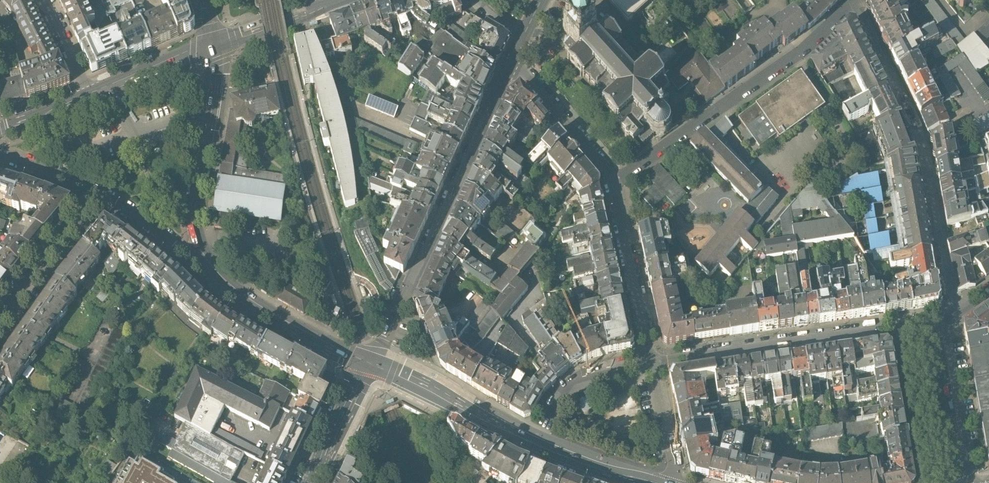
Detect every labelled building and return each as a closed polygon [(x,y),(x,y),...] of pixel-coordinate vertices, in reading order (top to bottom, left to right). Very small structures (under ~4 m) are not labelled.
[(26,0),(2,0),(11,10),(26,0)] [(23,34),(43,25),(31,0),(26,0),(11,10),(23,34)] [(76,34),(88,28),(86,23),(94,19),(95,19),(86,0),(81,0),(64,8),(76,34)] [(95,19),(94,19),(97,26),(98,26),(107,10),(102,0),(86,0),(95,19)] [(107,10),(108,13),(116,9),(114,6),(111,0),(102,0),(107,10)] [(189,0),(163,0),(168,10),(167,10),(178,34),(182,32),(184,31),(185,34),(190,32),(192,31),(192,30),(194,29),(194,28),(195,27),(195,25),(195,24),(195,22),(195,21),(190,5),(189,1),(189,0)] [(393,22),(397,20),(403,36),(412,33),(406,18),(400,0),(392,0),(387,2),(393,22)] [(424,17),(420,14),(415,0),(400,0),(406,18),(412,17),(415,20),(426,28),(424,30),(426,32),(423,38),(430,42),(439,28),(433,24),(428,20),(424,17)] [(420,14),(424,17),(431,15),(430,12),(426,0),(415,0),(420,14)] [(439,9),(458,2),(457,0),(426,0),(430,12),(439,9)] [(608,1),(608,0),(610,2),(609,4),(628,24),(654,0),(608,0),(608,1)] [(733,19),(746,10),(738,0),(719,0),(733,19)] [(808,0),(809,1),(802,7),(803,8),(798,13),(808,26),(827,9),(836,0),(809,0),(808,0)] [(899,6),(905,0),(869,0),(867,1),(884,36),(892,52),(904,46),(915,40),(899,6)] [(923,0),(915,0),(911,4),(924,21),(931,31),(933,30),(942,26),(929,8),(923,0)] [(934,0),(923,0),(929,8),(942,26),(951,39),(956,47),(966,39),(934,0)] [(388,23),(393,22),(387,2),(380,4),(374,6),(382,28),(383,31),(389,35),(392,34),(388,23)] [(459,7),(458,2),(439,9),(440,12),(443,20),(462,14),(459,7)] [(375,31),(382,28),(374,6),(368,8),(362,10),(370,32),(375,31)] [(769,24),(767,25),(779,42),(781,40),(782,39),(785,43),(793,37),(794,36),(808,26),(798,13),(793,7),(780,17),(779,16),(769,24)] [(95,41),(95,42),(117,32),(107,10),(98,26),(93,35),(92,36),(94,41),(95,41)] [(167,10),(142,22),(152,45),(165,40),(178,34),(167,10)] [(370,32),(362,10),(356,12),(351,14),(358,35),(358,37),(365,34),(370,32)] [(130,22),(126,14),(125,13),(124,13),(123,13),(122,14),(121,15),(121,16),(121,17),(125,25),(126,24),(130,22)] [(334,33),(337,41),(331,42),(335,55),(342,53),(348,51),(352,50),(351,46),(348,39),(351,38),(358,35),(351,14),(330,21),(334,33)] [(481,33),(487,24),(471,15),(465,25),(481,34),(481,33)] [(669,127),(669,125),(669,124),(669,122),(669,121),(669,119),(668,118),(667,117),(663,112),(666,109),(667,108),(668,107),(668,106),(668,105),(668,104),(667,103),(669,101),(668,100),(667,100),(662,95),(669,89),(664,83),(665,82),(663,81),(665,80),(663,78),(662,79),(651,67),(652,65),(651,64),(649,65),(648,63),(647,64),(642,58),(637,62),(633,57),(634,56),(632,55),(631,56),(626,50),(627,49),(626,47),(625,48),(622,44),(623,43),(621,42),(622,42),(621,42),(623,40),(621,39),(620,40),(616,35),(609,27),(610,26),(609,25),(607,26),(607,25),(606,25),(606,24),(604,26),(605,27),(603,29),(594,20),(593,21),(593,20),(592,20),(591,20),(590,20),(589,21),(588,21),(588,22),(588,23),(588,24),(581,17),(577,21),(577,20),(571,25),(567,30),(563,33),(570,41),(569,41),(568,41),(567,41),(566,41),(566,42),(565,42),(565,43),(565,44),(565,45),(565,46),(564,47),(572,56),(569,59),(568,57),(567,59),(568,60),(567,61),(568,63),(569,62),(581,75),(579,76),(581,77),(582,76),(583,76),(584,78),(585,77),(589,80),(588,81),(589,82),(590,82),(595,88),(594,88),(595,90),(596,89),(601,94),(596,98),(602,104),(601,104),(603,106),(601,107),(603,109),(604,108),(615,120),(614,121),(615,123),(617,122),(618,124),(619,123),(622,127),(621,129),(625,134),(625,137),(626,138),(629,139),(633,143),(638,139),(639,140),(643,144),(654,134),(651,130),(651,129),(653,131),(654,132),(655,132),(656,133),(658,133),(659,133),(661,133),(662,133),(664,132),(665,131),(666,130),(667,129),(668,128),(669,127)] [(850,18),(835,32),(831,36),(826,42),(821,46),(820,47),(815,52),(812,55),(811,55),(820,70),(828,84),(842,77),(845,75),(838,61),(847,56),(855,70),(865,65),(875,60),(855,19),(850,18)] [(974,33),(981,42),(988,35),(988,20),(974,33)] [(117,33),(128,56),(131,55),(152,45),(142,22),(141,22),(132,26),(128,28),(121,31),(117,33)] [(743,34),(737,39),(753,61),(765,52),(779,42),(767,25),(764,22),(757,27),(756,25),(749,30),(751,32),(744,36),(743,34)] [(480,51),(477,56),(493,66),(498,59),(500,57),(503,52),(511,38),(499,31),(487,24),(481,33),(485,35),(480,44),(483,46),(480,51)] [(58,56),(43,25),(23,34),(31,52),(38,49),(44,62),(58,56)] [(468,36),(451,25),(446,33),(452,38),(453,40),(462,46),(464,42),(468,36)] [(128,56),(117,33),(117,32),(95,42),(95,41),(94,41),(92,36),(88,28),(76,34),(84,54),(92,71),(98,69),(98,71),(112,65),(111,63),(128,56)] [(446,33),(439,28),(430,42),(423,38),(421,37),(412,50),(424,58),(428,60),(432,63),(449,74),(457,79),(474,54),(465,48),(462,46),(453,40),(452,38),(446,33)] [(899,66),(918,56),(915,50),(919,47),(920,49),(938,39),(933,30),(931,31),(915,40),(904,46),(892,52),(895,58),(899,66)] [(372,37),(386,47),(390,49),(391,49),(395,44),(379,33),(378,32),(376,33),(375,31),(370,32),(372,37)] [(370,32),(365,34),(366,38),(364,41),(382,53),(386,47),(372,37),(370,32)] [(392,34),(389,35),(399,41),(400,39),(401,37),(398,35),(397,32),(392,34)] [(956,47),(962,54),(976,72),(988,65),(988,52),(981,42),(974,33),(966,39),(956,47)] [(358,37),(358,35),(351,38),(353,45),(360,43),(358,37)] [(310,84),(317,82),(331,78),(323,58),(335,55),(331,42),(318,46),(314,38),(312,38),(312,37),(298,40),(294,41),(304,85),(308,84),(310,84)] [(716,61),(709,66),(719,80),(725,88),(740,77),(756,65),(753,61),(737,39),(736,39),(740,44),(733,49),(735,51),(717,64),(716,61)] [(951,39),(929,50),(931,54),(933,53),(935,57),(956,47),(951,39)] [(477,56),(480,51),(468,43),(467,44),(465,48),(474,54),(477,56)] [(386,47),(382,53),(382,55),(385,56),(390,49),(386,47)] [(399,69),(411,77),(424,58),(412,50),(399,69)] [(706,102),(725,88),(719,80),(709,66),(699,53),(668,77),(679,90),(688,83),(689,83),(690,82),(690,81),(693,85),(706,102)] [(457,79),(464,84),(475,92),(483,96),(489,82),(496,68),(493,66),(477,56),(474,54),(457,79)] [(962,54),(936,70),(940,77),(951,98),(961,94),(948,72),(958,65),(985,102),(988,99),(988,91),(976,72),(962,54)] [(44,62),(41,64),(48,89),(53,88),(70,81),(63,65),(59,56),(58,56),(44,62)] [(908,85),(927,75),(923,67),(926,66),(925,63),(922,64),(918,56),(899,66),(903,75),(908,85)] [(882,76),(875,60),(865,65),(855,70),(868,97),(869,96),(888,86),(882,76)] [(445,81),(449,74),(432,63),(419,82),(428,89),(436,94),(445,81)] [(20,70),(22,76),(27,96),(37,93),(48,89),(41,64),(20,70)] [(756,103),(738,116),(746,127),(759,146),(777,133),(779,136),(803,120),(820,108),(825,104),(801,70),(755,103),(756,103)] [(915,101),(933,91),(928,80),(930,78),(931,81),(940,77),(936,70),(927,75),(908,85),(911,93),(915,101)] [(457,79),(449,74),(445,81),(456,88),(459,88),(461,89),(464,84),(457,79)] [(0,83),(0,87),(2,93),(0,94),(0,102),(0,104),(15,100),(27,96),(22,76),(4,81),(0,83)] [(855,103),(842,77),(828,84),(843,109),(855,103)] [(339,102),(331,78),(317,82),(313,83),(316,94),(320,109),(324,126),(326,129),(322,130),(321,130),(325,146),(330,144),(332,152),(346,206),(357,203),(356,188),(354,169),(350,147),(344,123),(339,102)] [(464,84),(461,89),(454,103),(457,105),(475,114),(479,104),(483,96),(475,92),(464,84)] [(888,86),(869,96),(872,103),(881,121),(900,113),(897,106),(888,86)] [(518,119),(526,112),(535,104),(520,87),(517,89),(515,91),(512,94),(511,95),(508,98),(507,99),(506,102),(504,104),(503,107),(518,119)] [(437,103),(440,97),(436,94),(428,89),(421,105),(431,109),(434,103),(436,104),(437,103)] [(230,117),(221,164),(245,169),(247,159),(241,158),(241,156),(241,154),(243,149),(247,126),(248,126),(249,126),(250,126),(251,126),(252,125),(253,125),(253,124),(254,124),(254,123),(255,122),(255,120),(255,119),(279,114),(274,91),(232,100),(234,109),(230,110),(230,117)] [(921,112),(940,103),(942,102),(939,95),(936,97),(933,91),(915,101),(918,106),(921,112)] [(867,105),(872,103),(869,96),(868,97),(855,103),(843,109),(849,120),(868,110),(869,107),(867,105)] [(394,118),(398,108),(369,97),(366,107),(394,118)] [(434,103),(431,109),(451,118),(453,114),(451,113),(452,111),(451,109),(437,103),(436,104),(434,103)] [(940,103),(921,112),(924,121),(928,130),(931,129),(939,125),(948,121),(940,103)] [(550,122),(537,107),(535,104),(526,112),(532,119),(541,130),(550,122)] [(420,105),(414,118),(415,119),(425,123),(427,117),(431,109),(421,105),(420,105)] [(451,118),(469,126),(472,121),(475,114),(457,105),(453,114),(451,118)] [(499,115),(495,124),(511,135),(519,124),(520,127),(524,131),(523,133),(531,139),(536,134),(526,126),(518,119),(503,107),(499,115)] [(451,118),(431,109),(427,117),(444,124),(446,124),(446,122),(449,123),(451,118)] [(900,113),(881,121),(875,123),(888,160),(915,151),(910,139),(900,113)] [(968,123),(973,136),(988,130),(988,115),(968,123)] [(445,131),(445,132),(463,140),(467,133),(469,126),(451,118),(449,123),(445,131)] [(391,134),(354,119),(357,133),(386,145),(391,134)] [(440,143),(442,139),(439,138),(440,136),(440,135),(434,132),(434,131),(428,129),(429,125),(424,123),(425,123),(415,119),(410,130),(432,140),(438,143),(439,142),(440,143)] [(536,134),(541,130),(532,119),(526,126),(536,134)] [(733,189),(749,205),(741,214),(739,212),(694,263),(709,276),(718,266),(731,277),(737,270),(723,259),(739,241),(752,252),(753,251),(758,245),(745,234),(753,225),(754,226),(778,198),(771,192),(755,175),(756,174),(750,168),(749,169),(726,146),(727,145),(721,139),(732,128),(725,119),(708,135),(704,131),(690,145),(733,189)] [(885,161),(888,160),(875,123),(855,131),(861,169),(885,161)] [(492,130),(489,136),(508,149),(510,150),(517,139),(511,135),(495,124),(492,130)] [(525,145),(531,139),(523,133),(524,131),(520,127),(519,124),(511,135),(517,139),(525,145)] [(436,127),(429,125),(428,129),(434,131),(434,132),(440,135),(440,136),(439,138),(442,139),(444,134),(435,130),(436,127)] [(937,165),(959,160),(952,126),(930,136),(932,149),(937,165)] [(549,140),(528,161),(533,166),(545,154),(544,153),(545,151),(550,157),(566,141),(566,140),(558,131),(549,140)] [(461,145),(463,140),(445,132),(444,134),(442,139),(440,143),(458,151),(461,145)] [(391,134),(386,145),(402,151),(407,141),(391,134)] [(503,154),(508,149),(489,136),(487,141),(485,147),(519,173),(523,167),(507,155),(505,156),(503,154)] [(430,144),(428,149),(434,152),(438,143),(432,140),(430,144)] [(407,141),(402,151),(412,155),(416,145),(407,141)] [(583,160),(566,141),(550,157),(547,159),(552,164),(550,166),(558,175),(560,173),(565,178),(583,160)] [(428,150),(423,160),(449,171),(453,162),(457,155),(458,151),(440,143),(439,142),(438,143),(434,152),(428,149),(428,150)] [(416,145),(412,155),(423,160),(428,150),(425,149),(424,146),(422,145),(419,146),(416,145)] [(482,152),(479,158),(495,170),(500,165),(501,166),(501,169),(517,181),(517,180),(521,175),(519,173),(485,147),(482,152)] [(926,217),(915,151),(888,160),(885,161),(902,247),(903,254),(904,257),(932,252),(932,249),(926,217)] [(418,173),(423,160),(412,155),(407,169),(418,173)] [(987,155),(937,165),(940,184),(988,174),(986,163),(988,163),(987,155)] [(474,170),(502,192),(512,200),(518,194),(510,188),(495,176),(496,176),(493,174),(496,171),(495,170),(479,158),(476,165),(474,170)] [(423,160),(418,173),(444,184),(446,178),(449,171),(423,160)] [(576,184),(580,188),(594,174),(583,160),(565,178),(557,185),(560,189),(563,191),(566,188),(565,187),(569,182),(571,182),(573,184),(574,182),(576,184)] [(245,169),(221,164),(220,171),(219,178),(215,212),(213,227),(226,229),(231,229),(233,214),(280,220),(284,187),(237,181),(238,174),(246,175),(247,169),(245,169)] [(647,174),(655,184),(642,195),(653,207),(666,196),(674,205),(686,194),(659,164),(647,174)] [(444,184),(418,173),(407,169),(399,166),(394,177),(397,178),(438,195),(441,189),(444,184)] [(466,187),(484,202),(491,206),(502,192),(474,170),(470,178),(466,187)] [(599,179),(594,174),(580,188),(582,190),(579,194),(579,196),(586,194),(587,195),(597,186),(598,185),(598,184),(599,183),(599,182),(599,181),(599,180),(599,179)] [(0,175),(0,201),(8,204),(7,206),(13,208),(22,182),(0,175)] [(528,180),(521,175),(517,180),(524,186),(528,180)] [(393,186),(396,180),(386,176),(383,184),(391,187),(392,186),(393,186)] [(873,252),(874,262),(888,259),(904,257),(903,254),(902,247),(891,249),(888,233),(878,235),(873,206),(883,205),(877,176),(847,181),(821,197),(823,200),(859,193),(870,252),(873,252)] [(412,201),(414,196),(392,188),(392,187),(391,187),(383,184),(375,181),(368,178),(369,190),(391,198),(393,194),(412,201)] [(415,196),(434,204),(436,199),(438,195),(397,178),(396,180),(393,186),(392,186),(391,187),(392,187),(392,188),(414,196),(415,196)] [(962,187),(961,180),(951,181),(940,184),(941,190),(943,198),(954,196),(967,194),(966,186),(962,187)] [(45,190),(22,182),(13,208),(19,210),(20,208),(36,213),(38,209),(45,190)] [(582,190),(580,188),(576,184),(574,185),(572,187),(579,194),(582,190)] [(780,219),(783,242),(795,240),(793,228),(804,227),(801,209),(819,206),(830,220),(832,222),(838,218),(836,217),(823,200),(821,197),(811,184),(780,219)] [(579,207),(574,212),(602,206),(597,186),(587,195),(586,194),(579,196),(572,201),(579,207)] [(474,218),(480,223),(490,211),(483,205),(484,202),(466,187),(462,196),(457,207),(464,211),(474,218)] [(566,188),(563,191),(562,192),(568,198),(574,192),(568,187),(566,188)] [(63,197),(45,190),(38,209),(45,212),(33,227),(45,231),(57,216),(59,212),(60,212),(64,207),(63,197)] [(391,198),(393,198),(408,203),(408,205),(408,206),(411,207),(415,196),(414,196),(412,201),(393,194),(391,198)] [(944,205),(945,210),(956,208),(969,205),(967,194),(954,196),(943,198),(944,205)] [(420,214),(428,218),(431,211),(434,204),(415,196),(411,207),(408,206),(408,205),(408,203),(393,198),(390,206),(404,209),(409,211),(420,214)] [(947,217),(949,225),(988,214),(981,203),(969,205),(956,208),(945,210),(947,217)] [(605,218),(602,206),(574,212),(572,214),(575,225),(586,222),(605,218)] [(450,224),(468,236),(471,239),(474,234),(476,235),(479,230),(478,229),(481,224),(480,223),(474,218),(464,211),(457,207),(455,214),(450,224)] [(421,233),(428,218),(420,214),(409,211),(404,209),(389,241),(414,249),(421,233)] [(568,241),(572,240),(608,232),(605,218),(586,222),(588,231),(586,231),(585,229),(565,234),(561,235),(562,242),(568,241)] [(793,228),(795,240),(795,245),(803,244),(852,237),(838,218),(832,222),(822,224),(804,227),(793,228)] [(107,219),(84,246),(94,254),(97,249),(99,251),(102,249),(101,248),(103,246),(105,248),(109,245),(115,250),(129,234),(107,219)] [(355,223),(357,232),(369,229),(367,220),(355,223)] [(10,240),(31,247),(45,231),(33,227),(17,221),(10,240)] [(444,236),(443,239),(458,251),(460,248),(465,241),(468,236),(450,224),(448,229),(444,236)] [(504,224),(495,236),(505,244),(514,233),(504,224)] [(525,229),(519,236),(528,244),(535,250),(546,236),(532,224),(527,230),(525,229)] [(556,227),(551,227),(549,230),(555,235),(559,230),(556,227)] [(638,231),(646,266),(666,261),(663,246),(671,245),(667,229),(666,228),(665,227),(663,227),(661,227),(638,231)] [(366,259),(373,256),(373,255),(379,252),(371,235),(369,229),(357,232),(354,233),(355,237),(366,259)] [(976,233),(947,243),(950,256),(966,251),(988,243),(985,230),(976,233)] [(611,246),(608,232),(572,240),(574,248),(589,245),(588,242),(590,241),(592,250),(611,246)] [(139,268),(144,272),(159,256),(150,249),(134,237),(129,234),(115,250),(121,255),(119,258),(123,262),(125,263),(128,259),(131,262),(130,263),(133,266),(131,268),(135,272),(139,268)] [(468,236),(465,241),(467,243),(471,245),(471,248),(491,262),(496,256),(471,239),(468,236)] [(764,238),(758,245),(753,251),(765,250),(765,245),(764,238)] [(433,260),(451,272),(457,264),(463,268),(463,267),(469,260),(470,259),(458,251),(443,239),(436,254),(433,260)] [(10,240),(2,250),(19,263),(31,247),(10,240)] [(408,262),(414,249),(389,241),(387,240),(384,247),(394,252),(392,256),(389,255),(385,264),(400,272),(403,273),(408,262)] [(574,248),(572,240),(568,241),(571,255),(589,251),(590,251),(589,245),(574,248)] [(797,253),(795,245),(795,240),(783,242),(765,245),(765,250),(767,258),(797,253)] [(257,245),(243,243),(241,255),(248,256),(255,257),(257,245)] [(497,244),(492,250),(495,253),(501,247),(497,244)] [(528,244),(527,245),(508,267),(511,270),(520,276),(520,275),(539,254),(535,250),(528,244)] [(797,253),(804,303),(814,301),(811,297),(808,280),(806,280),(805,271),(807,271),(803,244),(795,245),(797,253)] [(84,246),(57,280),(74,293),(101,260),(94,254),(84,246)] [(573,271),(594,266),(614,262),(611,246),(592,250),(590,251),(589,251),(591,260),(589,261),(588,258),(566,263),(568,272),(573,271)] [(2,250),(1,249),(0,249),(0,268),(10,276),(19,263),(2,250)] [(121,255),(115,250),(104,263),(109,272),(113,275),(123,262),(119,258),(121,255)] [(966,251),(950,256),(958,291),(967,289),(975,287),(975,285),(971,269),(969,264),(968,260),(966,251)] [(969,264),(971,269),(978,267),(985,278),(988,275),(988,251),(969,264)] [(932,252),(904,257),(888,259),(890,267),(907,264),(909,263),(911,262),(911,267),(910,269),(911,273),(912,273),(913,278),(910,279),(911,287),(937,279),(932,252)] [(178,272),(159,256),(144,272),(149,276),(148,278),(155,284),(152,287),(159,293),(164,288),(178,272)] [(416,298),(415,301),(434,310),(436,306),(451,272),(433,260),(429,271),(424,282),(416,298)] [(469,260),(463,267),(482,280),(502,295),(509,287),(500,282),(469,260)] [(646,266),(649,279),(686,272),(684,264),(668,267),(666,261),(646,266)] [(863,316),(885,313),(881,292),(881,290),(875,291),(875,290),(869,291),(869,292),(866,292),(868,289),(864,269),(861,261),(855,262),(855,265),(856,271),(863,316)] [(595,274),(597,281),(618,276),(614,262),(594,266),(595,274)] [(396,282),(400,272),(385,264),(396,282)] [(593,275),(595,274),(594,266),(573,271),(575,279),(573,279),(575,286),(586,284),(584,277),(593,275)] [(10,276),(0,268),(0,289),(10,276)] [(520,276),(511,270),(500,282),(509,287),(516,280),(520,276)] [(785,271),(790,305),(800,304),(794,270),(785,271)] [(785,306),(790,305),(785,271),(776,273),(780,301),(784,301),(785,306)] [(863,316),(856,271),(848,272),(851,296),(846,296),(850,318),(863,316)] [(206,300),(178,272),(164,288),(171,295),(169,297),(174,302),(175,302),(176,300),(179,303),(178,305),(178,306),(183,310),(184,309),(192,316),(206,300)] [(687,280),(686,272),(649,279),(652,293),(672,289),(671,283),(687,280)] [(835,320),(829,277),(828,274),(816,276),(818,286),(819,287),(820,294),(822,295),(822,297),(816,298),(816,301),(820,323),(835,320)] [(527,290),(528,282),(520,275),(520,276),(516,280),(527,290)] [(835,320),(850,318),(846,296),(846,295),(840,296),(839,284),(844,283),(843,275),(829,277),(835,320)] [(598,286),(600,296),(621,291),(618,276),(597,281),(598,286)] [(941,301),(937,279),(911,287),(909,288),(913,309),(938,305),(941,301)] [(0,359),(0,376),(8,382),(13,386),(46,336),(77,295),(74,293),(57,280),(52,287),(36,309),(27,322),(18,334),(2,357),(0,359)] [(500,318),(501,320),(527,290),(516,280),(509,287),(502,295),(502,296),(494,307),(492,309),(492,310),(500,318)] [(466,281),(457,290),(466,298),(475,288),(466,281)] [(596,287),(598,286),(597,281),(586,284),(575,286),(577,295),(594,291),(594,290),(596,289),(596,287)] [(285,285),(277,299),(304,314),(312,300),(285,285)] [(652,293),(658,320),(680,315),(674,288),(672,289),(652,293)] [(886,291),(881,292),(885,313),(913,309),(909,288),(891,293),(890,291),(887,293),(886,291)] [(778,329),(775,308),(774,301),(768,302),(769,309),(765,309),(762,289),(753,290),(755,307),(759,332),(778,329)] [(602,304),(603,309),(624,305),(621,291),(600,296),(602,304)] [(225,314),(206,300),(192,316),(206,326),(203,331),(212,336),(212,335),(225,314)] [(484,300),(466,323),(470,326),(477,331),(492,310),(492,309),(494,307),(484,300)] [(535,317),(534,318),(555,349),(562,344),(554,332),(555,331),(555,330),(551,325),(549,324),(541,314),(547,310),(545,300),(531,310),(535,317)] [(422,317),(426,328),(446,319),(444,315),(434,310),(415,301),(422,317)] [(603,309),(602,304),(600,305),(599,301),(579,306),(581,314),(596,311),(603,309)] [(808,324),(820,323),(816,301),(814,301),(804,303),(808,324)] [(808,324),(804,303),(800,304),(790,305),(794,326),(808,324)] [(612,332),(604,333),(609,354),(618,352),(630,350),(632,348),(633,346),(624,305),(603,309),(596,311),(598,318),(605,316),(606,322),(607,323),(610,322),(612,332)] [(778,329),(794,326),(790,305),(785,306),(775,308),(778,329)] [(745,334),(759,332),(755,307),(726,311),(727,316),(730,336),(745,334)] [(967,341),(988,336),(988,309),(968,324),(964,326),(967,341)] [(492,310),(477,331),(485,337),(500,318),(492,310)] [(522,316),(524,325),(525,325),(534,318),(535,317),(531,310),(522,316)] [(225,314),(212,335),(227,344),(230,341),(240,324),(225,314)] [(682,325),(680,315),(658,320),(663,341),(668,345),(687,342),(695,341),(693,324),(682,325)] [(716,338),(730,336),(727,316),(692,321),(693,324),(695,341),(716,338)] [(463,321),(458,318),(454,322),(449,325),(453,333),(463,321)] [(555,349),(534,318),(525,325),(531,333),(532,333),(537,340),(538,340),(544,349),(549,350),(548,353),(555,349)] [(429,334),(432,341),(453,333),(449,325),(446,319),(426,328),(429,334)] [(463,321),(453,333),(432,341),(435,349),(438,357),(458,348),(456,342),(470,326),(466,323),(463,321)] [(268,340),(240,324),(230,341),(258,358),(268,340)] [(97,364),(75,407),(85,413),(107,369),(126,332),(116,325),(97,364)] [(507,326),(497,343),(523,358),(528,349),(507,326)] [(485,337),(477,331),(464,343),(472,351),(486,338),(485,337)] [(595,357),(609,354),(604,333),(588,336),(587,337),(582,339),(572,343),(582,362),(595,357)] [(970,356),(988,352),(988,336),(967,341),(970,356)] [(296,355),(268,340),(258,358),(287,373),(296,355)] [(582,362),(572,343),(571,342),(565,345),(562,344),(555,349),(570,369),(582,362)] [(851,348),(853,358),(863,356),(864,363),(893,359),(891,347),(887,343),(866,346),(851,348)] [(460,352),(458,348),(438,357),(442,365),(447,370),(462,379),(472,385),(483,366),(460,352)] [(851,348),(837,350),(844,392),(851,391),(851,389),(849,372),(849,370),(854,369),(854,365),(853,358),(851,348)] [(570,369),(555,349),(548,353),(541,360),(539,362),(541,364),(556,380),(558,379),(570,369)] [(823,352),(827,380),(833,380),(835,398),(844,397),(844,396),(844,392),(837,350),(823,352)] [(823,352),(806,355),(813,402),(813,403),(824,402),(823,396),(822,397),(819,381),(827,380),(823,352)] [(970,356),(973,377),(986,446),(988,460),(988,352),(970,356)] [(326,371),(296,355),(287,373),(303,381),(308,383),(318,388),(326,371)] [(791,357),(794,378),(794,380),(803,379),(803,382),(800,382),(804,404),(813,402),(806,355),(791,357)] [(791,357),(777,359),(783,402),(791,401),(788,379),(794,378),(791,357)] [(775,404),(783,402),(777,359),(763,361),(766,383),(772,382),(775,404)] [(893,359),(864,363),(854,365),(854,369),(855,374),(874,370),(875,376),(896,373),(895,365),(893,359)] [(495,399),(498,400),(508,384),(512,376),(509,374),(486,361),(483,366),(472,385),(485,393),(495,399)] [(749,363),(755,405),(755,406),(764,405),(760,383),(766,383),(763,361),(756,362),(749,363)] [(749,363),(734,365),(738,389),(744,388),(747,406),(755,405),(749,363)] [(535,408),(544,393),(550,386),(556,380),(541,364),(534,370),(541,377),(532,386),(525,382),(510,408),(525,417),(531,415),(535,408)] [(734,365),(714,368),(716,379),(718,396),(738,393),(738,389),(734,365)] [(671,379),(674,394),(702,388),(702,386),(706,385),(705,380),(716,379),(714,368),(693,371),(674,374),(671,379)] [(897,380),(896,373),(875,376),(876,382),(857,385),(858,388),(858,393),(898,387),(897,380)] [(197,374),(175,421),(187,427),(211,440),(215,430),(219,423),(225,411),(230,413),(259,427),(269,405),(259,400),(257,403),(197,374)] [(510,408),(525,382),(517,377),(512,386),(508,384),(498,400),(506,405),(510,408)] [(299,400),(302,401),(320,409),(328,394),(319,389),(318,388),(308,383),(303,392),(299,400)] [(259,400),(269,405),(280,410),(282,411),(289,395),(266,384),(259,400)] [(899,392),(898,387),(858,393),(857,393),(858,400),(858,401),(872,399),(877,395),(879,401),(878,401),(878,404),(881,403),(901,400),(899,392)] [(707,407),(702,388),(674,394),(679,413),(707,407)] [(858,400),(857,393),(844,396),(844,397),(845,402),(858,400)] [(73,404),(63,399),(57,409),(68,415),(73,404)] [(580,404),(579,405),(578,407),(578,409),(579,411),(580,413),(582,414),(583,415),(585,415),(586,415),(588,415),(589,414),(590,413),(592,411),(592,410),(592,407),(594,404),(581,400),(580,403),(580,404)] [(865,420),(880,418),(903,414),(901,405),(901,400),(881,403),(882,409),(880,409),(875,410),(863,412),(865,420)] [(302,401),(294,417),(312,426),(316,417),(320,409),(302,401)] [(683,432),(704,428),(702,421),(703,421),(702,416),(721,412),(720,407),(720,404),(707,407),(679,413),(683,432)] [(721,412),(723,423),(726,422),(743,426),(742,421),(740,404),(720,407),(721,412)] [(269,432),(280,410),(269,405),(259,427),(261,428),(269,432)] [(865,420),(863,412),(858,413),(857,408),(846,409),(849,423),(865,420)] [(905,426),(903,414),(880,418),(883,437),(886,437),(906,434),(905,426)] [(293,416),(281,442),(300,451),(306,437),(312,426),(294,417),(293,416)] [(880,418),(865,420),(849,423),(846,424),(847,431),(849,443),(853,443),(883,437),(880,418)] [(471,451),(480,435),(452,419),(448,426),(458,445),(461,443),(463,444),(461,446),(471,451)] [(742,421),(743,426),(759,430),(758,424),(758,421),(747,420),(747,422),(742,421)] [(758,424),(759,430),(766,431),(765,423),(758,424)] [(842,432),(842,424),(833,426),(830,426),(808,430),(806,442),(842,436),(842,432)] [(683,432),(686,448),(707,443),(715,442),(711,426),(704,428),(683,432)] [(172,454),(173,454),(228,482),(232,482),(244,456),(235,452),(211,440),(187,427),(177,444),(172,454)] [(260,452),(215,430),(211,440),(235,452),(244,456),(256,462),(260,452)] [(906,434),(886,437),(890,462),(892,462),(901,460),(901,463),(911,461),(908,446),(906,434)] [(486,464),(501,447),(480,435),(471,451),(470,453),(482,460),(481,460),(486,464)] [(167,439),(163,437),(158,446),(162,448),(167,439)] [(715,478),(725,481),(735,438),(735,437),(724,440),(721,457),(714,456),(709,477),(715,478)] [(735,482),(741,482),(747,458),(740,457),(744,440),(735,438),(725,481),(730,482),(735,482)] [(162,448),(172,454),(177,444),(167,439),(162,448)] [(294,464),(300,451),(281,442),(268,468),(287,477),(294,464)] [(710,455),(707,443),(686,448),(692,471),(694,472),(696,474),(709,477),(714,456),(710,455)] [(747,458),(741,482),(755,482),(763,449),(763,448),(755,446),(752,459),(747,458)] [(500,477),(519,456),(501,447),(486,464),(479,471),(474,477),(477,482),(487,482),(484,479),(491,472),(500,477)] [(773,465),(768,463),(770,451),(763,449),(755,482),(770,482),(773,465)] [(523,479),(530,461),(519,456),(500,477),(511,482),(519,482),(523,479)] [(880,470),(882,482),(915,482),(911,461),(901,463),(901,460),(892,462),(893,468),(880,470)] [(546,468),(530,461),(523,479),(519,482),(540,482),(546,468)] [(164,478),(165,475),(139,462),(136,468),(130,465),(120,482),(173,482),(164,478)] [(340,480),(344,482),(363,482),(357,466),(348,462),(340,480)] [(801,471),(773,465),(770,482),(800,482),(801,471)] [(880,470),(879,465),(867,467),(869,482),(882,482),(880,470)] [(470,470),(474,477),(479,471),(474,466),(470,470)] [(837,472),(839,482),(869,482),(867,467),(837,472)] [(268,468),(261,482),(284,482),(287,477),(268,468)] [(564,475),(546,468),(540,482),(561,482),(564,475)] [(820,472),(813,471),(813,472),(801,471),(800,482),(819,482),(820,472)] [(837,472),(820,472),(819,482),(839,482),(837,472)] [(566,476),(564,475),(561,482),(584,482),(566,476)]
